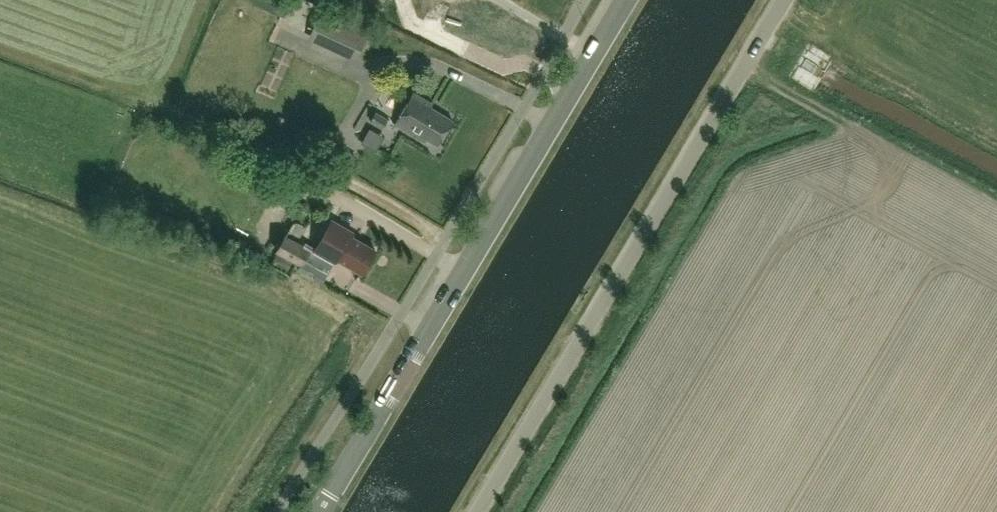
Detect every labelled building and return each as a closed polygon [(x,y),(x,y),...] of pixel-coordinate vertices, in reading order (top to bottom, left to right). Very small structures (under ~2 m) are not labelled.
[(370,29),(333,11),(324,6),(310,36),(319,40),(357,57),(370,29)] [(425,138),(438,146),(452,122),(430,108),(432,104),(414,93),(395,125),(423,141),(425,138)] [(322,139),(304,129),(293,150),(310,160),(322,139)] [(360,275),(374,252),(349,237),(351,234),(331,222),(313,251),(334,263),(336,260),(360,275)] [(284,236),(275,252),(299,266),(308,251),(284,236)]
